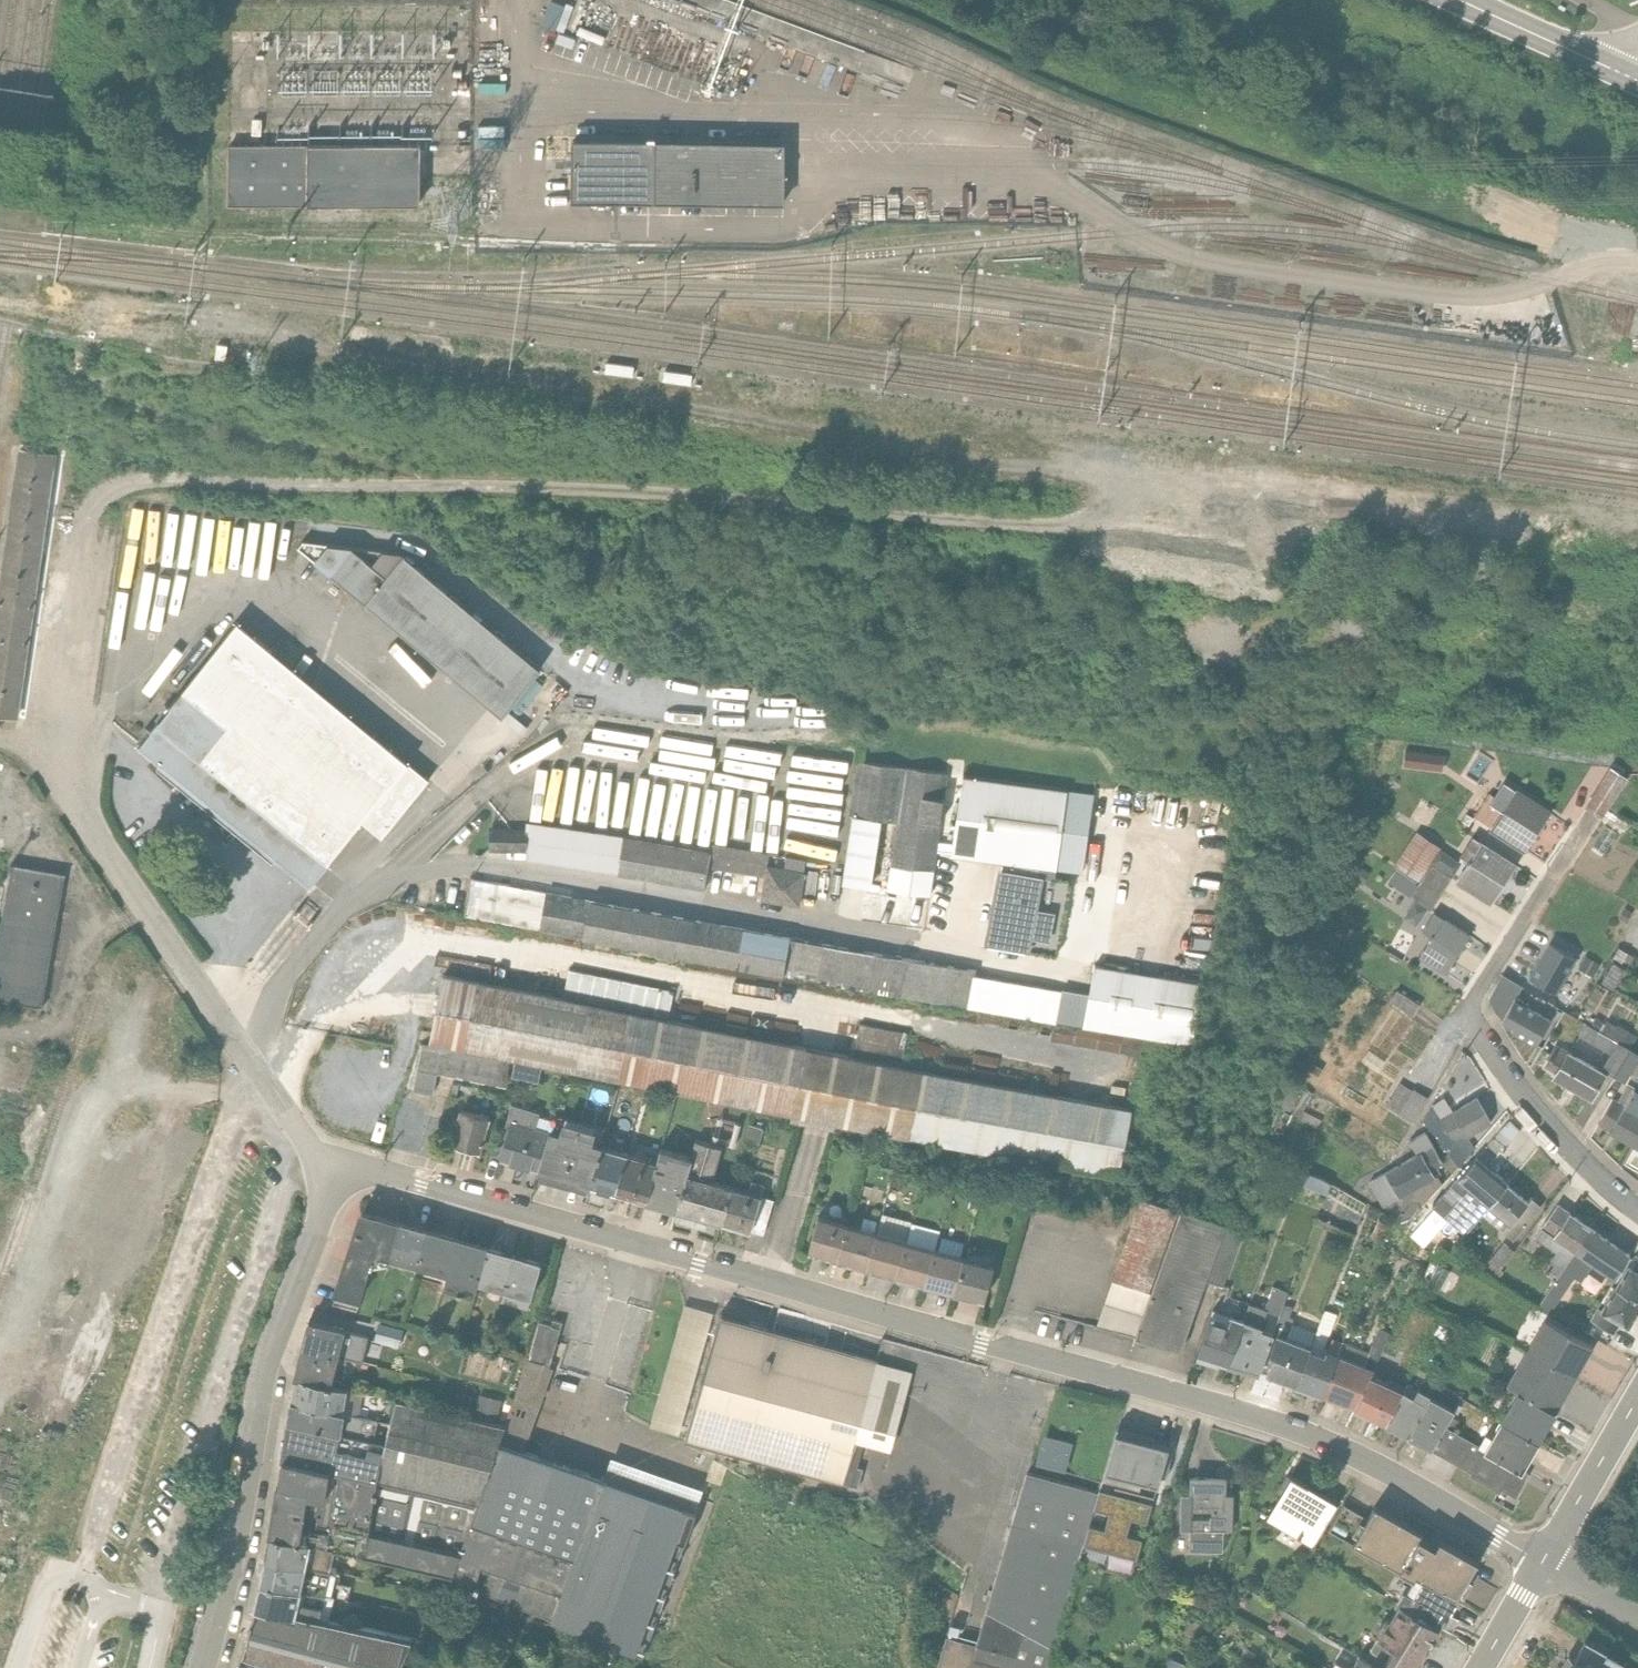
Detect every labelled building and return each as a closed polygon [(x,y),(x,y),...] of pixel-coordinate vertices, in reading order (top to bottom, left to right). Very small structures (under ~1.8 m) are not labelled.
[(564,4),(554,0),(551,0),(542,24),(555,29),(564,4)] [(786,140),(572,137),(571,200),(785,202),(786,140)] [(229,200),(308,201),(308,139),(229,139),(229,200)] [(308,201),(421,202),(422,140),(308,139),(308,201)] [(56,458),(16,452),(0,567),(0,718),(18,721),(56,458)] [(532,677),(399,562),(380,585),(347,557),(321,554),(308,570),(493,724),(532,677)] [(429,783),(236,625),(138,747),(159,764),(156,767),(272,863),(275,859),(310,888),(361,824),(381,841),(429,783)] [(1407,764),(1445,768),(1447,753),(1408,749),(1407,764)] [(897,824),(890,892),(936,897),(949,773),(858,764),(846,887),(876,890),(883,823),(897,824)] [(1413,766),(1405,779),(1419,788),(1427,774),(1413,766)] [(1610,769),(1584,809),(1602,820),(1628,780),(1610,769)] [(1064,795),(959,780),(948,858),(1052,873),(1064,795)] [(1501,813),(1515,792),(1503,784),(1489,806),(1501,813)] [(1515,792),(1501,813),(1489,830),(1488,832),(1524,855),(1526,853),(1552,813),(1517,790),(1515,792)] [(1618,820),(1614,827),(1623,832),(1627,826),(1618,820)] [(804,907),(811,860),(715,847),(715,849),(528,824),(527,832),(493,827),(490,851),(518,854),(517,861),(709,886),(711,869),(766,877),(763,902),(804,907)] [(1604,828),(1590,851),(1602,859),(1617,836),(1604,828)] [(1431,866),(1441,850),(1416,833),(1392,870),(1394,872),(1387,882),(1410,898),(1430,912),(1452,879),(1431,866)] [(1459,858),(1463,861),(1467,864),(1481,844),(1472,838),(1459,858)] [(1481,844),(1467,864),(1455,884),(1491,907),(1491,906),(1517,866),(1482,843),(1481,844)] [(1431,866),(1452,879),(1463,861),(1459,858),(1441,850),(1431,866)] [(11,865),(0,925),(0,1002),(42,1009),(65,875),(11,865)] [(1034,880),(998,875),(987,949),(1024,955),(1034,880)] [(469,880),(462,919),(1194,1052),(1206,990),(1092,969),(1086,1002),(976,982),(978,972),(469,880)] [(1625,910),(1620,921),(1627,925),(1633,915),(1625,910)] [(1431,939),(1443,920),(1435,914),(1422,933),(1431,939)] [(1443,920),(1431,939),(1418,958),(1445,975),(1470,936),(1444,918),(1443,920)] [(1548,945),(1529,978),(1556,994),(1575,960),(1548,945)] [(1622,965),(1627,955),(1618,950),(1613,959),(1622,965)] [(1627,955),(1622,965),(1628,968),(1634,958),(1627,955)] [(1613,963),(1601,983),(1613,990),(1625,970),(1613,963)] [(570,971),(566,993),(673,1012),(677,989),(570,971)] [(1503,976),(1498,984),(1519,997),(1524,989),(1503,976)] [(874,1064),(852,1060),(770,1043),(648,1019),(520,993),(442,977),(428,1045),(514,1063),(521,1065),(538,1068),(566,1073),(622,1084),(720,1105),(790,1119),(789,1124),(834,1132),(835,1127),(903,1141),(1043,1168),(1117,1182),(1130,1114),(998,1089),(900,1070),(874,1064)] [(1524,1007),(1525,1005),(1516,999),(1505,993),(1496,987),(1489,1000),(1495,1012),(1501,1020),(1513,1000),(1524,1007)] [(1396,991),(1389,1002),(1413,1017),(1420,1006),(1396,991)] [(1513,1000),(1501,1020),(1500,1021),(1511,1028),(1509,1032),(1536,1048),(1552,1021),(1525,1005),(1524,1007),(1513,1000)] [(1552,1006),(1545,1016),(1557,1023),(1563,1013),(1552,1006)] [(1578,1037),(1610,1055),(1602,1070),(1625,1083),(1630,1074),(1637,1077),(1637,1076),(1637,1055),(1617,1043),(1585,1025),(1578,1037)] [(874,1064),(900,1070),(907,1037),(859,1027),(852,1060),(874,1064)] [(1555,1045),(1542,1068),(1553,1074),(1551,1077),(1591,1101),(1607,1074),(1567,1051),(1555,1045)] [(416,1072),(435,1076),(452,1079),(465,1082),(504,1089),(509,1064),(422,1046),(416,1072)] [(1311,1062),(1307,1070),(1318,1076),(1323,1069),(1311,1062)] [(521,1065),(514,1063),(511,1076),(535,1082),(538,1068),(521,1065)] [(435,1076),(416,1072),(412,1090),(415,1091),(431,1095),(435,1076)] [(465,1082),(452,1079),(449,1097),(456,1099),(458,1087),(502,1100),(504,1089),(465,1082)] [(1397,1114),(1412,1091),(1399,1083),(1385,1107),(1397,1114)] [(1493,1115),(1505,1108),(1494,1087),(1481,1094),(1493,1115)] [(1305,1088),(1291,1114),(1315,1130),(1322,1120),(1303,1110),(1313,1092),(1305,1088)] [(636,1089),(635,1095),(650,1098),(652,1092),(636,1089)] [(1290,1089),(1281,1105),(1290,1110),(1299,1094),(1290,1089)] [(1412,1091),(1397,1114),(1412,1124),(1428,1098),(1413,1089),(1412,1091)] [(1624,1106),(1637,1114),(1637,1091),(1634,1089),(1624,1105),(1624,1106)] [(433,1092),(427,1119),(441,1122),(447,1095),(433,1092)] [(1466,1138),(1467,1138),(1491,1124),(1476,1098),(1451,1112),(1441,1118),(1440,1118),(1451,1139),(1462,1132),(1466,1138)] [(1624,1106),(1624,1105),(1612,1098),(1598,1125),(1609,1132),(1624,1106)] [(1440,1118),(1441,1118),(1432,1103),(1422,1120),(1441,1144),(1459,1167),(1474,1149),(1467,1138),(1466,1138),(1462,1132),(1451,1139),(1440,1118)] [(1609,1132),(1633,1146),(1634,1144),(1637,1137),(1637,1114),(1624,1106),(1609,1132)] [(1279,1134),(1291,1114),(1284,1111),(1273,1130),(1279,1134)] [(479,1157),(489,1122),(459,1113),(449,1148),(479,1157)] [(548,1134),(510,1122),(498,1162),(537,1173),(548,1134)] [(594,1133),(562,1123),(559,1134),(549,1132),(548,1134),(537,1173),(539,1174),(540,1178),(585,1191),(587,1188),(589,1189),(601,1148),(591,1145),(594,1133)] [(748,1126),(743,1142),(758,1146),(762,1130),(748,1126)] [(1421,1151),(1433,1172),(1438,1169),(1445,1166),(1433,1145),(1432,1145),(1425,1132),(1409,1141),(1416,1154),(1421,1151)] [(1475,1159),(1487,1169),(1505,1148),(1504,1147),(1495,1139),(1493,1138),(1475,1159)] [(1459,1167),(1441,1144),(1439,1145),(1443,1158),(1451,1174),(1459,1167)] [(1262,1146),(1259,1155),(1268,1159),(1272,1150),(1262,1146)] [(625,1156),(601,1148),(589,1189),(614,1195),(625,1156)] [(686,1176),(690,1157),(660,1149),(655,1165),(643,1204),(675,1212),(686,1176)] [(1436,1178),(1435,1177),(1433,1172),(1421,1151),(1416,1154),(1403,1161),(1416,1189),(1436,1178)] [(655,1165),(625,1156),(614,1195),(643,1204),(655,1165)] [(1458,1178),(1488,1204),(1505,1185),(1487,1169),(1475,1159),(1458,1178)] [(1398,1199),(1416,1189),(1403,1161),(1383,1172),(1384,1173),(1398,1199)] [(1437,1176),(1438,1177),(1442,1175),(1438,1169),(1433,1172),(1435,1177),(1437,1176)] [(1325,1195),(1330,1184),(1321,1178),(1303,1171),(1298,1185),(1325,1195)] [(1398,1199),(1384,1173),(1369,1181),(1382,1206),(1397,1219),(1395,1222),(1406,1228),(1411,1231),(1417,1223),(1412,1220),(1422,1208),(1442,1185),(1438,1177),(1437,1176),(1435,1177),(1436,1178),(1416,1189),(1398,1199)] [(731,1188),(686,1176),(675,1212),(722,1225),(731,1190),(731,1188)] [(1429,1241),(1438,1247),(1449,1253),(1465,1234),(1479,1217),(1488,1206),(1487,1205),(1488,1204),(1458,1178),(1457,1177),(1441,1196),(1432,1206),(1443,1216),(1447,1219),(1429,1241)] [(922,1181),(920,1190),(931,1193),(933,1183),(922,1181)] [(1487,1205),(1488,1206),(1508,1224),(1528,1202),(1527,1201),(1507,1183),(1505,1185),(1488,1204),(1487,1205)] [(1330,1184),(1325,1195),(1361,1216),(1364,1204),(1330,1184)] [(760,1199),(731,1190),(722,1225),(749,1233),(760,1199)] [(1508,1224),(1501,1232),(1512,1242),(1541,1208),(1531,1198),(1527,1201),(1528,1202),(1508,1224)] [(1135,1340),(1179,1214),(1140,1200),(1111,1282),(1095,1330),(1135,1340)] [(1551,1237),(1569,1212),(1558,1204),(1541,1229),(1535,1239),(1555,1254),(1545,1270),(1557,1277),(1574,1253),(1551,1237)] [(1179,1214),(1135,1340),(1180,1353),(1205,1282),(1224,1227),(1180,1212),(1179,1214)] [(1551,1237),(1574,1253),(1591,1227),(1569,1212),(1551,1237)] [(335,1296),(359,1302),(369,1266),(370,1261),(376,1263),(377,1257),(390,1261),(399,1226),(360,1216),(335,1296)] [(807,1253),(837,1261),(847,1225),(817,1216),(807,1253)] [(896,1276),(924,1284),(933,1248),(939,1230),(911,1221),(905,1241),(896,1276)] [(1385,1234),(1381,1244),(1383,1243),(1390,1226),(1378,1221),(1375,1230),(1385,1234)] [(837,1261),(866,1268),(876,1232),(847,1225),(837,1261)] [(399,1226),(390,1261),(415,1268),(425,1233),(399,1226)] [(1224,1227),(1205,1282),(1222,1289),(1242,1233),(1241,1233),(1224,1227)] [(1574,1253),(1591,1265),(1615,1281),(1630,1255),(1591,1227),(1574,1253)] [(1385,1234),(1375,1230),(1371,1240),(1381,1244),(1385,1234)] [(866,1268),(896,1276),(905,1241),(876,1232),(866,1268)] [(425,1233),(415,1268),(445,1277),(455,1242),(439,1237),(425,1233)] [(924,1284),(953,1291),(963,1256),(960,1256),(964,1241),(942,1235),(938,1250),(933,1248),(924,1284)] [(1421,1248),(1435,1255),(1438,1247),(1429,1241),(1426,1239),(1421,1248)] [(455,1242),(445,1277),(442,1290),(473,1298),(476,1286),(486,1250),(455,1242)] [(1485,1273),(1493,1279),(1499,1270),(1515,1252),(1503,1243),(1488,1263),(1490,1264),(1488,1268),(1485,1273)] [(1435,1255),(1421,1248),(1413,1264),(1427,1271),(1435,1255)] [(486,1250),(476,1286),(501,1293),(503,1293),(512,1257),(486,1250)] [(1574,1253),(1557,1277),(1542,1300),(1539,1305),(1551,1313),(1574,1278),(1580,1282),(1591,1265),(1574,1253)] [(1637,1271),(1637,1257),(1634,1254),(1627,1265),(1637,1271)] [(953,1291),(984,1299),(993,1264),(963,1256),(953,1291)] [(370,1261),(369,1266),(388,1263),(390,1261),(377,1257),(376,1263),(370,1261)] [(512,1257),(503,1293),(530,1301),(539,1265),(512,1257)] [(1485,1273),(1488,1268),(1482,1263),(1478,1270),(1484,1274),(1485,1273)] [(1627,1265),(1614,1289),(1637,1301),(1637,1271),(1627,1265)] [(1434,1268),(1425,1283),(1439,1291),(1448,1276),(1434,1268)] [(1244,1321),(1262,1328),(1267,1313),(1280,1318),(1284,1308),(1288,1295),(1273,1289),(1265,1310),(1250,1304),(1244,1321)] [(1637,1314),(1637,1302),(1614,1289),(1600,1312),(1630,1329),(1637,1314)] [(503,1293),(501,1293),(498,1305),(527,1313),(530,1301),(503,1293)] [(359,1302),(335,1296),(332,1307),(356,1313),(359,1302)] [(683,1441),(719,1314),(682,1306),(647,1429),(683,1441)] [(1273,1336),(1259,1374),(1265,1375),(1272,1358),(1268,1357),(1276,1337),(1309,1350),(1315,1335),(1292,1326),(1293,1322),(1289,1320),(1292,1310),(1284,1308),(1280,1318),(1273,1336)] [(1315,1335),(1309,1350),(1320,1354),(1336,1316),(1325,1311),(1315,1335)] [(1261,1331),(1273,1336),(1280,1318),(1267,1313),(1262,1328),(1261,1331)] [(719,1314),(683,1441),(850,1488),(863,1443),(890,1451),(911,1371),(878,1361),(878,1359),(719,1314)] [(1226,1368),(1244,1321),(1229,1316),(1225,1323),(1210,1317),(1195,1361),(1212,1366),(1217,1368),(1218,1366),(1226,1368)] [(1526,1350),(1574,1381),(1593,1347),(1544,1319),(1526,1350)] [(300,1352),(337,1361),(344,1330),(307,1321),(300,1352)] [(1244,1321),(1226,1368),(1255,1376),(1258,1377),(1259,1374),(1273,1336),(1261,1331),(1262,1328),(1244,1321)] [(526,1363),(548,1369),(560,1330),(535,1323),(523,1362),(526,1363)] [(376,1324),(373,1341),(398,1345),(401,1328),(376,1324)] [(1373,1369),(1370,1377),(1389,1336),(1377,1331),(1367,1353),(1362,1365),(1373,1369)] [(1272,1358),(1265,1375),(1264,1377),(1294,1388),(1309,1350),(1276,1337),(1268,1357),(1272,1358)] [(434,1340),(431,1354),(446,1358),(449,1344),(434,1340)] [(1338,1355),(1337,1357),(1362,1365),(1367,1353),(1343,1343),(1338,1355)] [(1309,1350),(1294,1388),(1320,1398),(1337,1357),(1338,1355),(1326,1352),(1324,1355),(1320,1354),(1309,1350)] [(1516,1392),(1555,1413),(1574,1381),(1526,1350),(1506,1384),(1516,1392)] [(466,1351),(463,1363),(479,1367),(482,1355),(466,1351)] [(294,1379),(331,1386),(337,1361),(300,1352),(294,1379)] [(1337,1357),(1320,1398),(1322,1399),(1354,1412),(1370,1377),(1373,1369),(1362,1365),(1337,1357)] [(498,1447),(523,1456),(533,1425),(552,1371),(548,1369),(526,1363),(508,1413),(503,1429),(504,1429),(498,1447)] [(1370,1377),(1354,1412),(1382,1425),(1384,1426),(1402,1392),(1370,1377)] [(289,1402),(343,1414),(346,1392),(331,1386),(294,1379),(289,1402)] [(1402,1392),(1384,1426),(1386,1427),(1396,1433),(1406,1438),(1430,1397),(1417,1390),(1413,1398),(1402,1392)] [(346,1392),(343,1414),(358,1418),(361,1395),(346,1392)] [(1500,1420),(1539,1442),(1555,1413),(1516,1392),(1500,1420)] [(457,1395),(453,1408),(466,1411),(469,1399),(457,1395)] [(479,1396),(474,1417),(497,1422),(502,1401),(479,1396)] [(1430,1397),(1406,1438),(1430,1452),(1444,1427),(1453,1411),(1430,1397)] [(389,1427),(395,1402),(384,1399),(379,1424),(389,1427)] [(287,1423),(336,1434),(340,1436),(343,1414),(289,1402),(287,1423)] [(298,1543),(309,1547),(320,1549),(326,1551),(451,1579),(450,1584),(478,1595),(550,1625),(607,1648),(626,1656),(635,1659),(642,1662),(684,1548),(695,1516),(602,1483),(601,1483),(523,1456),(498,1447),(504,1429),(503,1429),(395,1402),(389,1427),(379,1464),(332,1454),(329,1470),(324,1500),(307,1498),(298,1543)] [(343,1414),(340,1436),(363,1440),(366,1421),(358,1418),(343,1414)] [(1483,1451),(1519,1472),(1522,1473),(1539,1442),(1500,1420),(1490,1438),(1483,1451)] [(282,1461),(329,1470),(332,1454),(336,1434),(287,1423),(282,1461)] [(1444,1427),(1430,1452),(1471,1475),(1469,1478),(1499,1495),(1501,1491),(1515,1500),(1524,1484),(1515,1479),(1519,1472),(1483,1451),(1477,1448),(1478,1446),(1444,1427)] [(1118,1429),(1105,1478),(1139,1488),(1140,1482),(1156,1487),(1166,1449),(1151,1445),(1153,1439),(1118,1429)] [(1477,1448),(1483,1451),(1490,1438),(1485,1434),(1478,1446),(1477,1448)] [(1074,1444),(1041,1435),(1032,1468),(1065,1476),(1074,1444)] [(269,1536),(298,1543),(307,1498),(324,1500),(329,1470),(282,1461),(269,1536)] [(602,1483),(695,1516),(702,1494),(610,1461),(602,1483)] [(1027,1475),(974,1646),(948,1638),(940,1667),(1046,1667),(1094,1492),(1027,1475)] [(1225,1480),(1188,1479),(1188,1497),(1180,1496),(1178,1533),(1188,1534),(1188,1553),(1222,1554),(1223,1534),(1231,1534),(1232,1497),(1224,1497),(1225,1480)] [(1310,1549),(1337,1506),(1291,1479),(1265,1521),(1310,1549)] [(1089,1527),(1084,1545),(1100,1549),(1098,1557),(1108,1559),(1110,1553),(1136,1560),(1140,1542),(1125,1538),(1130,1519),(1145,1523),(1150,1505),(1099,1491),(1094,1510),(1109,1514),(1104,1531),(1089,1527)] [(1412,1584),(1434,1546),(1374,1506),(1352,1544),(1390,1567),(1389,1569),(1412,1584)] [(264,1561),(305,1570),(309,1547),(298,1543),(269,1536),(264,1561)] [(1434,1546),(1412,1584),(1404,1591),(1396,1603),(1439,1627),(1471,1583),(1468,1579),(1476,1562),(1439,1540),(1434,1546)] [(309,1547),(305,1570),(334,1577),(337,1562),(318,1558),(320,1549),(309,1547)] [(260,1582),(300,1593),(305,1570),(264,1561),(260,1582)] [(305,1570),(300,1593),(329,1600),(334,1577),(305,1570)] [(255,1609),(295,1616),(300,1593),(260,1582),(255,1609)] [(300,1593),(295,1616),(328,1624),(333,1601),(329,1600),(300,1593)] [(1396,1603),(1363,1658),(1378,1667),(1416,1667),(1439,1627),(1396,1603)] [(273,1667),(275,1667),(295,1616),(255,1609),(242,1656),(273,1667)] [(275,1667),(398,1667),(411,1642),(328,1624),(295,1616),(275,1667)] [(1583,1640),(1566,1667),(1623,1667),(1622,1667),(1624,1663),(1583,1640)] [(626,1656),(607,1648),(604,1658),(622,1665),(626,1656)] [(242,1656),(238,1667),(273,1667),(242,1656)] [(1363,1658),(1359,1656),(1351,1667),(1378,1667),(1363,1658)]
